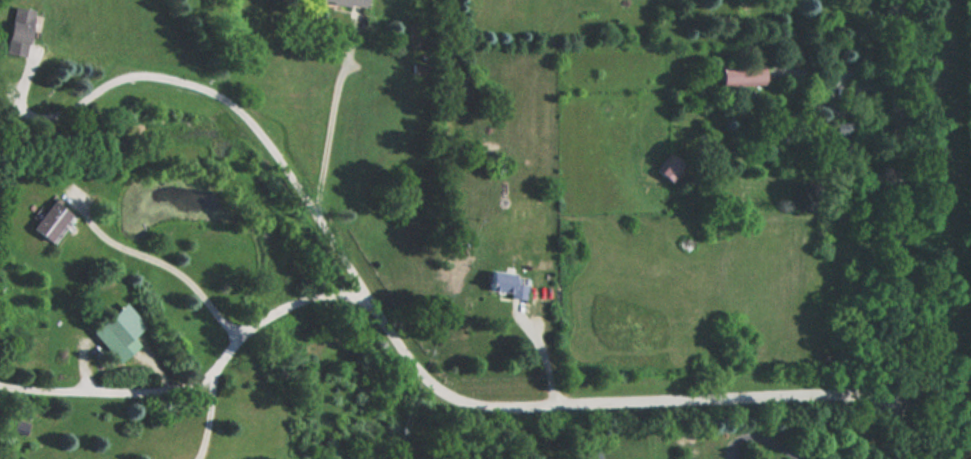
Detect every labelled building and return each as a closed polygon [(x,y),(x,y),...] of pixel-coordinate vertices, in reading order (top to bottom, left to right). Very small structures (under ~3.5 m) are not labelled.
[(367,0),(318,0),(317,4),(366,10),(367,0)] [(32,11),(10,8),(3,55),(25,58),(32,11)] [(763,86),(763,69),(719,69),(719,86),(763,86)] [(655,172),(669,183),(682,165),(668,155),(655,172)] [(71,217),(52,201),(30,227),(48,244),(71,217)] [(485,292),(523,299),(527,279),(490,271),(485,292)] [(116,365),(137,347),(130,339),(143,328),(123,303),(89,332),(116,365)]
